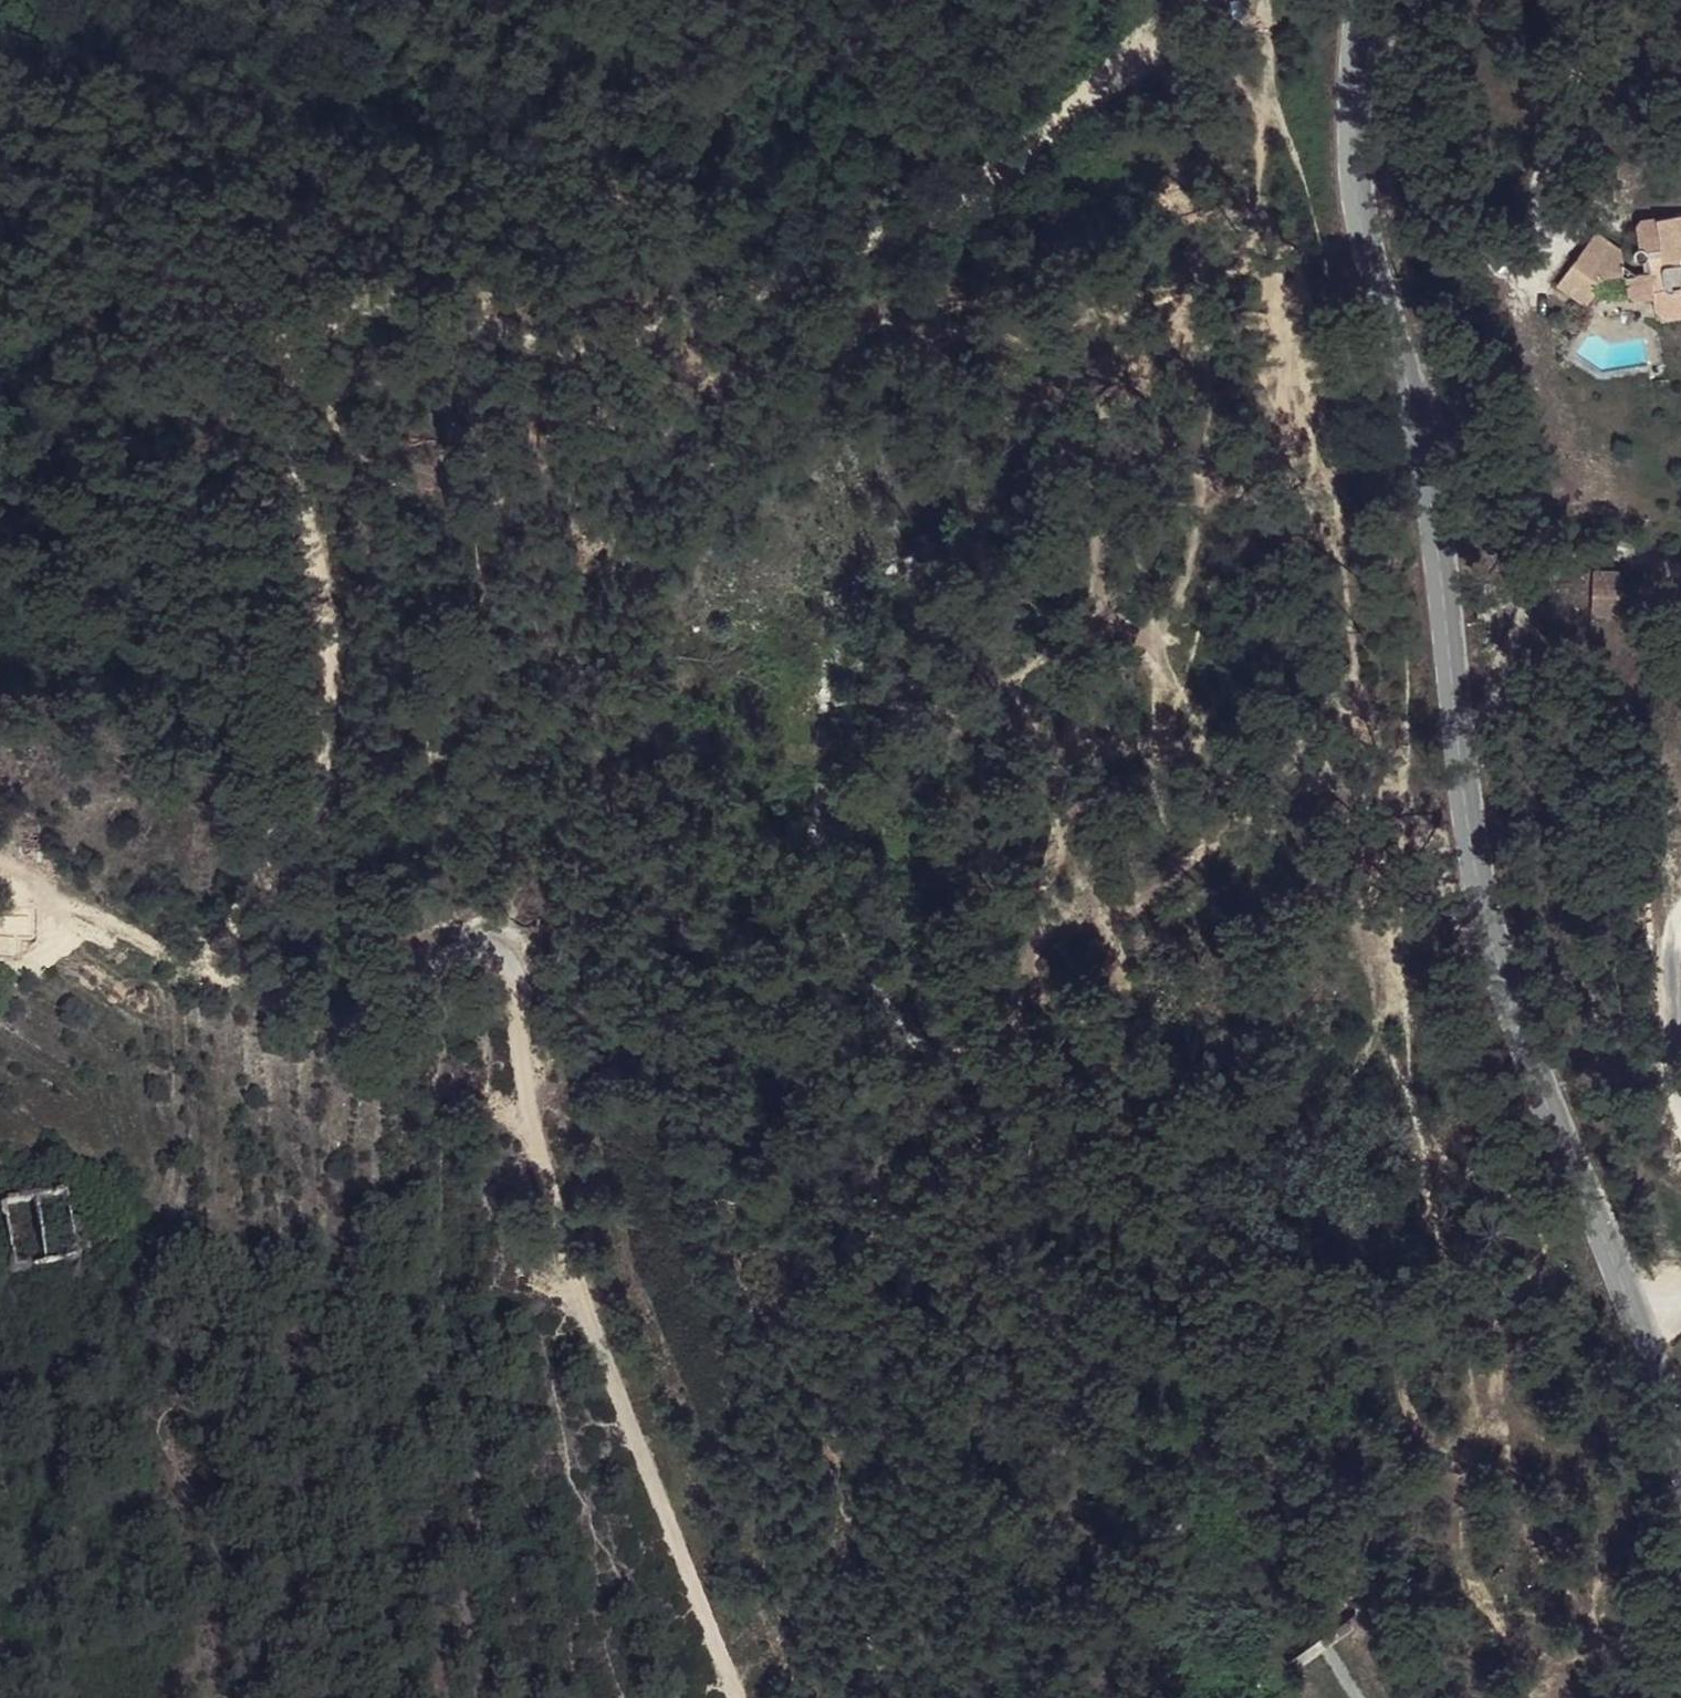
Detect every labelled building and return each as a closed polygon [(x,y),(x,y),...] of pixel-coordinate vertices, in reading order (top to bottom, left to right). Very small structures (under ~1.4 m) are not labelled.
[(1628,279),(1631,292),(1648,289),(1656,296),(1658,303),(1662,306),(1669,306),(1680,304),(1680,204),(1634,212),(1640,243),(1635,245),(1634,249),(1635,253),(1638,256),(1643,257),(1646,275),(1628,279)] [(1580,309),(1587,301),(1601,285),(1628,279),(1618,274),(1616,261),(1591,238),(1552,280),(1580,309)] [(1601,285),(1587,301),(1631,292),(1628,279),(1601,285)] [(1628,705),(1633,650),(1600,647),(1596,702),(1628,705)] [(0,914),(0,954),(18,955),(21,939),(33,939),(34,917),(0,914)]
